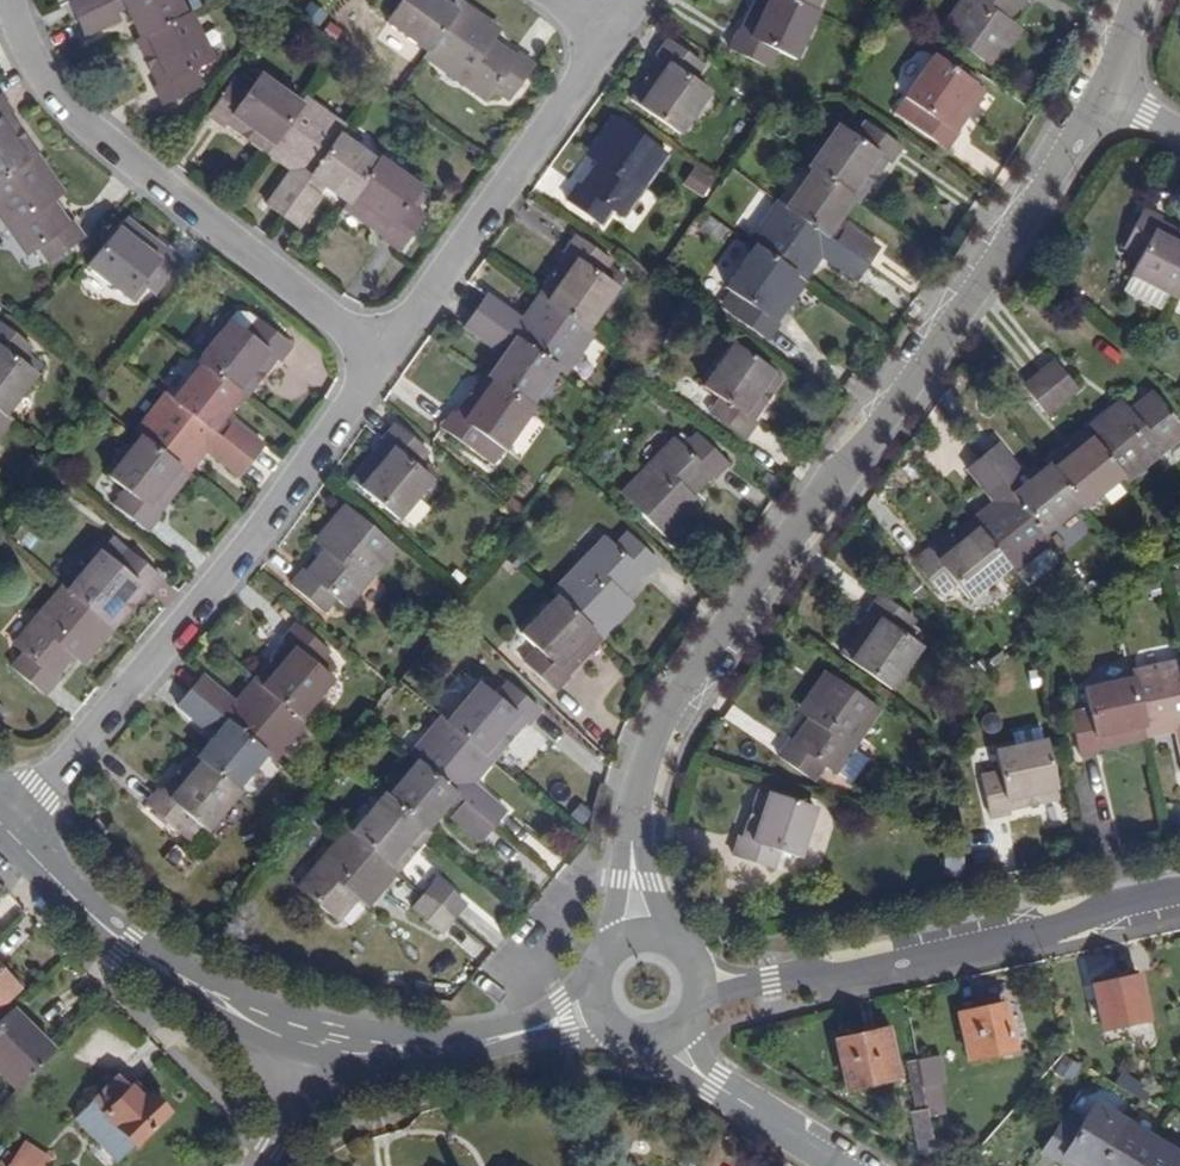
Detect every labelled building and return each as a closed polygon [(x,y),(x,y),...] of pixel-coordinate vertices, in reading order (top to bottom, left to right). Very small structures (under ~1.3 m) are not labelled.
[(77,26),(108,10),(129,0),(81,0),(67,7),(77,26)] [(187,23),(176,0),(130,0),(135,10),(126,15),(141,46),(187,23)] [(431,60),(465,11),(449,0),(389,0),(386,4),(400,15),(389,31),(431,60)] [(818,13),(791,0),(763,0),(747,35),(744,34),(737,51),(775,69),(782,53),(802,63),(824,16),(818,13)] [(818,13),(825,0),(791,0),(818,13)] [(1039,0),(973,0),(974,1),(948,37),(999,72),(1021,40),(1008,30),(1013,23),(1017,25),(1033,1),(1037,3),(1039,0)] [(86,44),(117,28),(108,10),(77,26),(86,44)] [(486,48),(496,33),(465,11),(431,60),(467,86),(464,91),(488,108),(497,96),(512,106),(536,72),(522,62),(520,65),(496,48),(492,52),(486,48)] [(215,67),(191,21),(187,23),(141,46),(137,48),(161,94),(159,95),(168,110),(204,92),(196,77),(215,67)] [(699,90),(709,74),(676,50),(664,66),(666,67),(636,109),(684,142),(714,101),(699,90)] [(956,132),(985,91),(936,56),(907,99),(924,110),(914,124),(949,148),(960,134),(956,132)] [(231,131),(271,159),(305,112),(264,83),(252,99),(238,89),(213,123),(227,135),(231,131)] [(1,191),(45,159),(15,120),(19,117),(8,103),(0,109),(0,193),(1,191)] [(306,192),(317,177),(341,143),(348,133),(309,106),(305,112),(271,159),(288,172),(293,165),(300,170),(286,189),(283,188),(268,208),(286,221),(306,192)] [(640,202),(670,162),(622,126),(599,157),(614,167),(613,171),(610,173),(606,170),(589,192),(587,191),(576,208),(609,233),(619,220),(630,227),(645,207),(640,202)] [(843,129),(812,171),(817,174),(855,202),(861,206),(891,166),(894,167),(904,153),(870,129),(860,141),(843,129)] [(326,184),(322,190),(350,210),(380,169),(341,143),(317,177),(326,184)] [(69,191),(45,159),(1,191),(0,193),(0,199),(26,232),(21,236),(41,260),(53,251),(65,266),(97,239),(86,225),(83,227),(64,202),(59,205),(56,201),(69,191)] [(382,166),(380,169),(350,210),(347,214),(388,242),(387,246),(402,256),(428,222),(412,211),(424,195),(382,166)] [(695,167),(685,187),(707,197),(717,177),(695,167)] [(832,234),(855,202),(817,174),(790,211),(820,234),(825,229),(832,234)] [(300,231),(321,202),(306,192),(286,221),(300,231)] [(835,274),(856,289),(870,270),(840,248),(820,234),(790,211),(784,207),(755,246),(760,249),(808,285),(820,269),(816,265),(821,260),(837,271),(835,274)] [(1179,297),(1179,230),(1165,223),(1166,219),(1149,210),(1128,248),(1147,258),(1138,276),(1156,285),(1179,297)] [(183,258),(182,260),(141,229),(105,278),(146,307),(157,292),(172,303),(197,269),(183,258)] [(849,235),(840,248),(870,270),(879,257),(849,235)] [(572,257),(575,260),(547,299),(596,334),(625,293),(609,281),(618,267),(584,242),(572,257)] [(802,293),(808,285),(760,249),(728,291),(744,303),(734,318),(769,344),(779,329),(777,328),(802,293)] [(1174,313),(1179,301),(1179,297),(1156,285),(1149,300),(1174,313)] [(515,311),(496,298),(485,313),(514,334),(533,348),(565,371),(575,377),(602,338),(596,334),(547,299),(535,317),(540,321),(534,328),(513,314),(515,311)] [(506,345),(517,353),(498,381),(538,410),(565,371),(533,348),(514,334),(485,313),(472,330),(502,350),(506,345)] [(238,326),(207,365),(213,370),(252,402),(254,403),(285,364),(288,366),(299,353),(266,327),(255,340),(238,326)] [(13,422),(43,383),(28,370),(39,355),(5,330),(0,337),(0,412),(13,422)] [(755,425),(784,386),(735,351),(706,393),(722,404),(712,418),(747,443),(758,429),(755,425)] [(1047,372),(1070,399),(1070,400),(1084,389),(1060,360),(1047,372)] [(252,402),(213,370),(183,407),(217,434),(223,426),(229,431),(252,402)] [(1032,384),(1056,412),(1070,400),(1070,399),(1047,372),(1032,384)] [(543,413),(538,410),(498,381),(495,379),(464,421),(460,419),(450,433),(485,458),(502,471),(512,457),(543,413)] [(1124,405),(1095,429),(1133,474),(1166,447),(1171,452),(1179,444),(1179,415),(1160,390),(1138,408),(1141,414),(1135,419),(1124,405)] [(231,445),(217,434),(183,407),(173,399),(144,435),(149,439),(176,461),(196,477),(208,462),(204,458),(209,453),(227,467),(225,470),(246,486),(260,468),(231,445)] [(19,427),(13,422),(0,412),(0,452),(19,427)] [(1091,503),(1094,506),(1133,474),(1095,429),(1056,462),(1059,465),(1091,503)] [(270,456),(241,433),(231,445),(260,468),(270,456)] [(425,472),(435,459),(405,433),(393,446),(394,449),(362,486),(406,525),(440,486),(425,472)] [(196,477),(176,461),(149,439),(116,480),(132,494),(120,508),(154,535),(166,521),(163,518),(186,490),(196,477)] [(718,484),(730,470),(698,442),(686,455),(674,444),(654,465),(659,470),(629,503),(672,544),(699,516),(686,504),(690,500),(694,503),(714,481),(718,484)] [(1031,476),(1007,447),(992,459),(1016,488),(1031,476)] [(1002,516),(997,511),(982,523),(1022,569),(1025,573),(1063,542),(1055,533),(1055,532),(1028,501),(1016,488),(992,459),(975,472),(992,493),(995,490),(1010,509),(1002,516)] [(1028,501),(1055,532),(1055,533),(1091,503),(1059,465),(1030,489),(1035,496),(1028,501)] [(367,582),(396,547),(350,510),(326,541),(340,553),(336,558),(330,554),(312,577),(310,575),(298,590),(330,616),(342,602),(353,610),(372,587),(367,582)] [(982,603),(1022,569),(982,523),(942,556),(940,554),(926,565),(954,597),(967,586),(982,603)] [(589,564),(594,569),(563,601),(606,642),(631,617),(619,605),(625,599),(629,602),(648,581),(652,583),(664,570),(634,540),(621,552),(610,541),(589,564)] [(166,584),(118,545),(75,596),(81,602),(119,634),(150,596),(154,598),(166,584)] [(915,632),(925,618),(889,594),(878,609),(882,611),(852,654),(901,687),(932,643),(915,632)] [(119,634),(81,602),(75,596),(46,632),(40,628),(20,652),(30,662),(19,675),(51,702),(64,688),(61,686),(81,662),(77,659),(81,655),(94,665),(119,634)] [(571,679),(606,642),(563,601),(527,639),(542,653),(530,666),(561,696),(573,681),(571,679)] [(292,645),(295,648),(263,686),(293,711),(309,724),(341,685),(326,672),(336,660),(304,632),(292,645)] [(1142,669),(1144,681),(1152,718),(1156,738),(1177,734),(1176,727),(1179,726),(1179,661),(1142,669)] [(861,749),(887,711),(838,677),(817,707),(829,717),(807,747),(804,747),(794,761),(831,786),(840,773),(846,776),(864,752),(861,749)] [(211,679),(197,695),(225,718),(241,731),(274,757),(283,765),(313,728),(309,724),(293,711),(263,686),(250,704),(257,709),(250,716),(228,698),(230,695),(211,679)] [(1107,753),(1107,749),(1156,738),(1152,718),(1144,681),(1094,691),(1098,711),(1080,715),(1090,756),(1107,753)] [(501,704),(485,690),(453,727),(500,767),(531,729),(534,732),(545,719),(513,690),(501,704)] [(185,710),(213,734),(225,718),(197,695),(185,710)] [(485,784),(500,767),(453,727),(447,722),(415,758),(424,765),(456,793),(472,806),(481,813),(500,829),(512,815),(494,799),(491,802),(475,788),(481,781),(485,784)] [(233,740),(227,735),(204,762),(243,794),(274,757),(241,731),(233,740)] [(1021,809),(1069,798),(1056,740),(1008,752),(1012,771),(993,776),(1002,817),(1021,812),(1021,809)] [(215,838),(247,797),(243,794),(204,762),(201,759),(168,799),(166,798),(154,813),(187,840),(200,825),(215,838)] [(456,808),(449,802),(456,793),(424,765),(393,801),(433,834),(456,808)] [(811,857),(825,809),(769,794),(757,839),(754,840),(749,859),(788,871),(795,852),(811,857)] [(406,877),(438,838),(433,834),(393,801),(391,799),(358,836),(406,877)] [(459,821),(487,844),(500,829),(481,813),(472,806),(459,821)] [(370,899),(381,907),(406,877),(358,836),(328,871),(325,869),(305,892),(347,927),(370,899)] [(471,909),(444,886),(433,900),(460,923),(471,909)] [(448,938),(460,923),(433,900),(421,915),(448,938)] [(25,987),(0,963),(0,1012),(25,987)] [(1097,1039),(1141,1027),(1129,976),(1084,988),(1097,1039)] [(59,1047),(16,1005),(0,1022),(0,1065),(20,1085),(59,1047)] [(963,1070),(1007,1059),(995,1008),(951,1020),(963,1070)] [(860,1093),(906,1080),(895,1034),(848,1046),(860,1093)] [(136,1096),(123,1084),(68,1137),(97,1165),(126,1165),(170,1122),(167,1113),(161,1105),(152,1103),(141,1091),(136,1096)] [(926,1142),(940,1139),(935,1113),(930,1086),(917,1089),(926,1142)] [(1161,1147),(1133,1130),(1096,1108),(1075,1142),(1056,1131),(1036,1164),(1039,1165),(1179,1165),(1179,1159),(1161,1147)] [(954,1136),(949,1111),(935,1113),(940,1139),(954,1136)] [(54,1157),(27,1139),(9,1165),(48,1165),(54,1157)]
